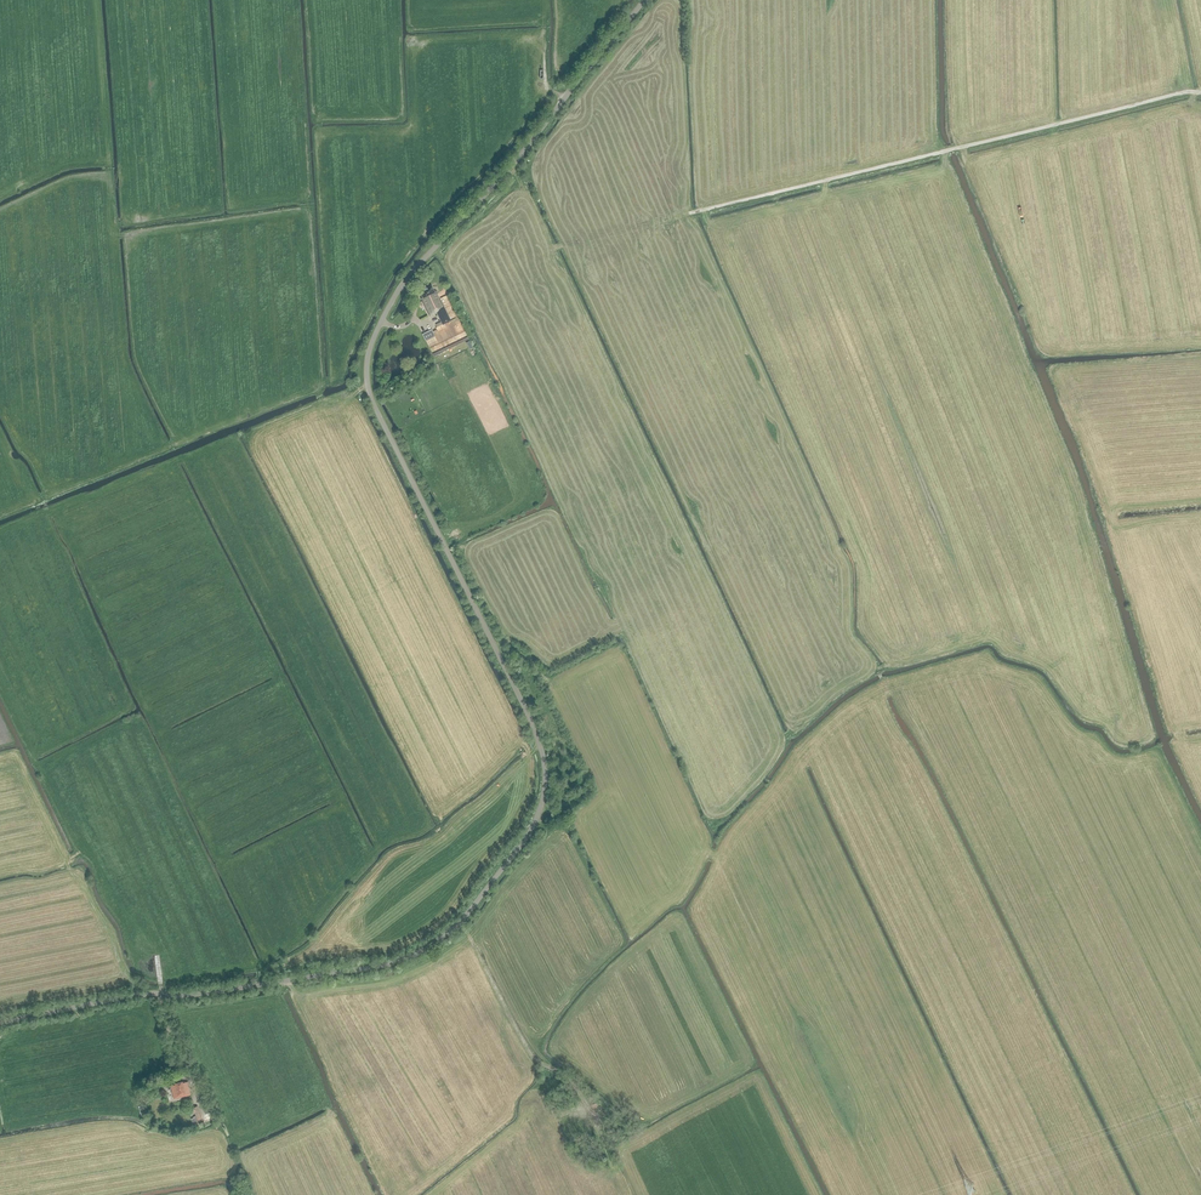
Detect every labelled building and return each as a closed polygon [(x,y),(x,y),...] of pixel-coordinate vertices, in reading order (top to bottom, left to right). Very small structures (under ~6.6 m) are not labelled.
[(436,291),(434,292),(431,286),(419,292),(422,299),(420,299),(428,316),(433,314),(434,314),(436,313),(440,322),(442,325),(450,321),(436,291)] [(425,341),(434,337),(431,330),(422,335),(425,341)] [(469,339),(468,337),(433,354),(434,356),(469,339)] [(171,1086),(174,1099),(191,1095),(188,1082),(183,1083),(183,1082),(175,1084),(175,1085),(171,1086)] [(207,1102),(201,1105),(205,1114),(202,1115),(204,1121),(211,1119),(212,1121),(215,1120),(210,1106),(209,1107),(207,1102)] [(197,1106),(193,1108),(196,1116),(193,1117),(194,1118),(191,1119),(193,1122),(202,1119),(197,1106)]
